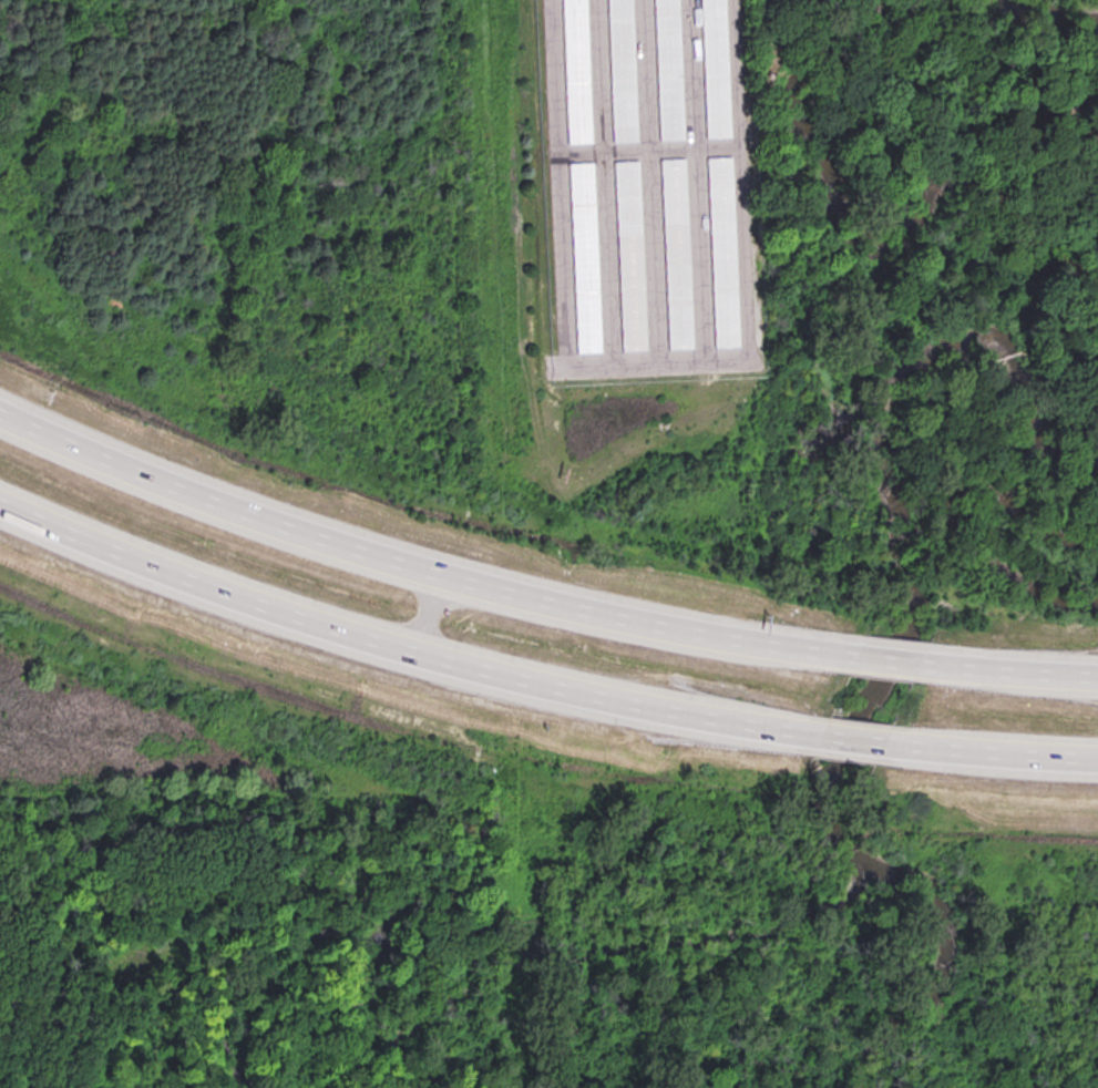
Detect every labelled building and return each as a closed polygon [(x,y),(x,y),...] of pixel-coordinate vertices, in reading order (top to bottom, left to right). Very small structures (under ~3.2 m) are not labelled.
[(564,145),(557,0),(581,0),(587,143),(564,145)] [(609,143),(603,0),(627,0),(633,142),(609,143)] [(656,142),(649,0),(674,0),(679,140),(656,142)] [(702,140),(696,0),(720,0),(726,137),(702,140)] [(702,155),(727,154),(735,347),(710,349),(702,155)] [(656,157),(680,156),(688,349),(665,351),(656,157)] [(609,160),(634,158),(642,351),(618,353),(609,160)] [(564,162),(589,161),(597,353),(573,356),(564,162)]
